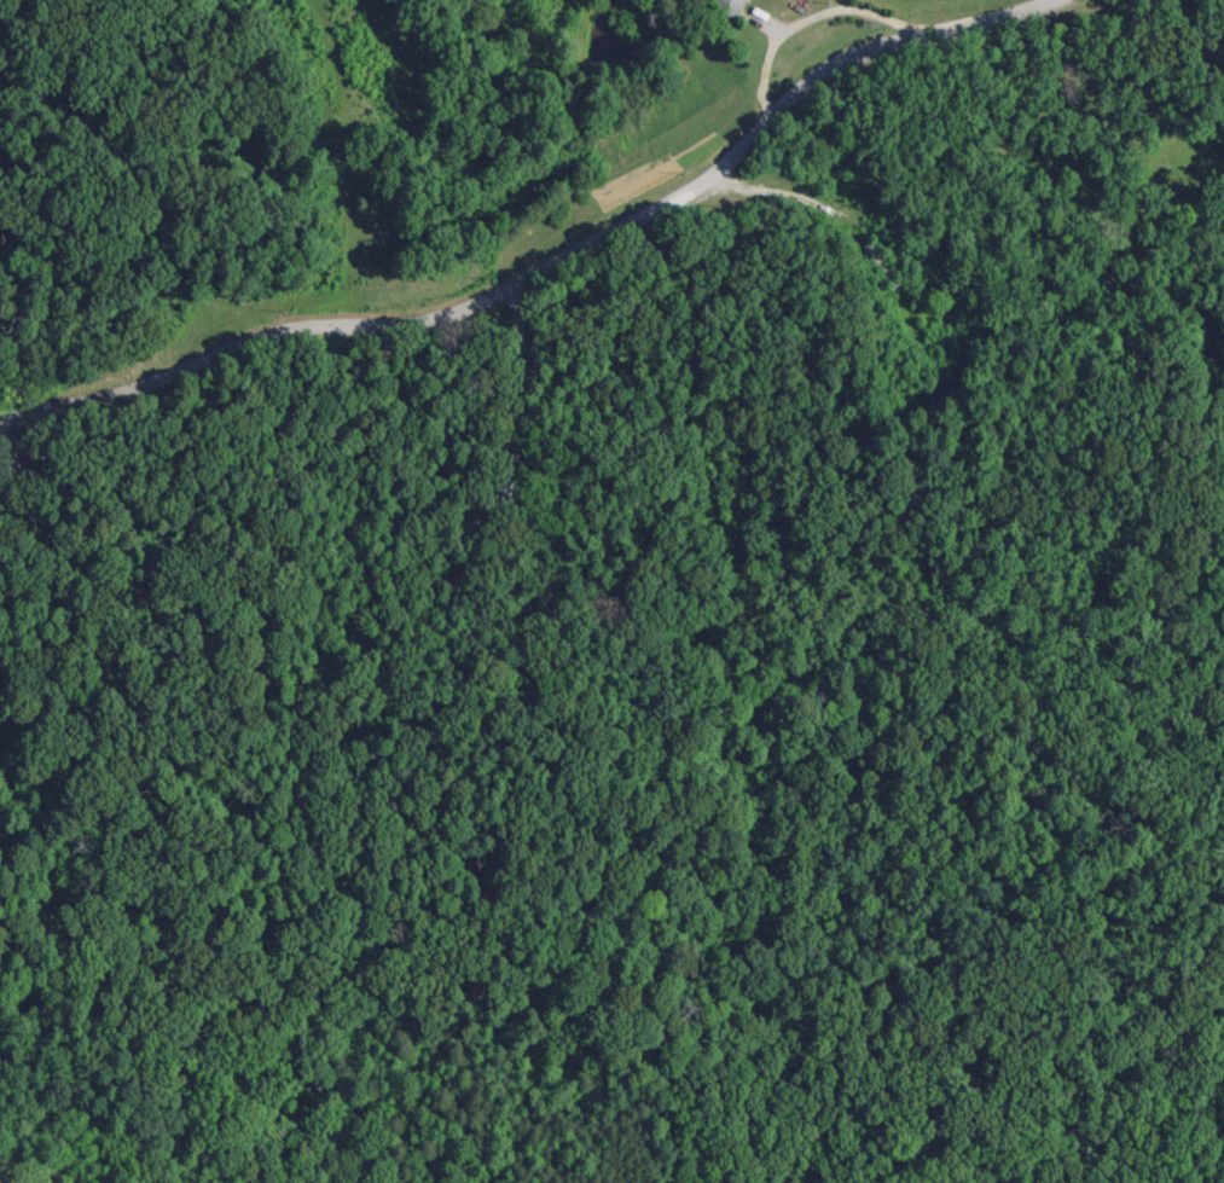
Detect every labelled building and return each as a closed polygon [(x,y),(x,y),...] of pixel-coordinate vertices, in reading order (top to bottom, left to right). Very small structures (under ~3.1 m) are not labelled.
[(744,10),(750,0),(726,0),(744,10)]
